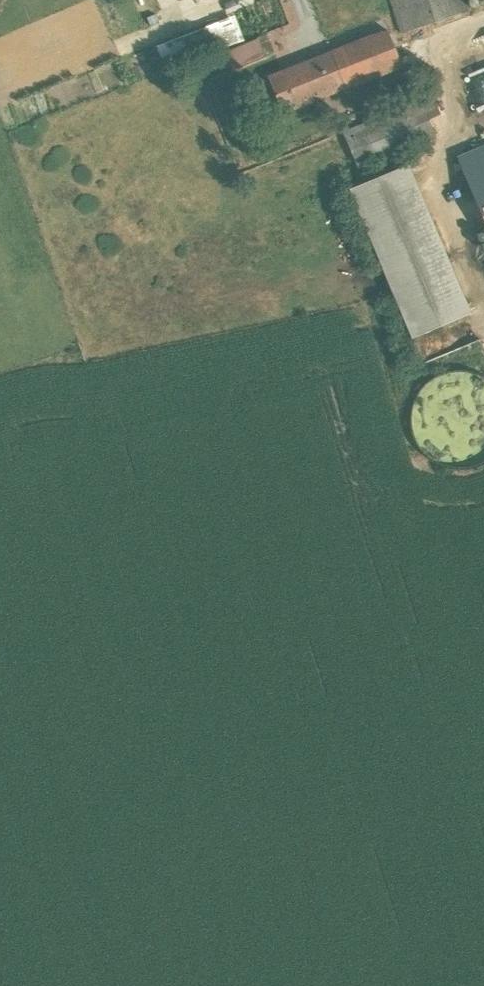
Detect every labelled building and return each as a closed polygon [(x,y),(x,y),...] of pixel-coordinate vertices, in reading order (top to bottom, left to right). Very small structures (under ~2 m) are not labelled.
[(134,9),(155,0),(130,0),(134,9)] [(468,12),(464,0),(388,0),(399,35),(468,12)] [(254,8),(154,48),(163,71),(264,32),(254,8)] [(281,116),(401,69),(385,30),(327,52),(327,54),(266,78),(281,116)] [(274,54),(266,35),(256,39),(265,59),(274,54)] [(255,40),(223,54),(230,72),(263,59),(255,40)] [(342,133),(358,171),(446,136),(444,131),(435,134),(430,121),(439,117),(431,97),(342,133)] [(455,158),(483,226),(483,146),(455,158)] [(469,314),(407,165),(347,190),(410,339),(469,314)]
